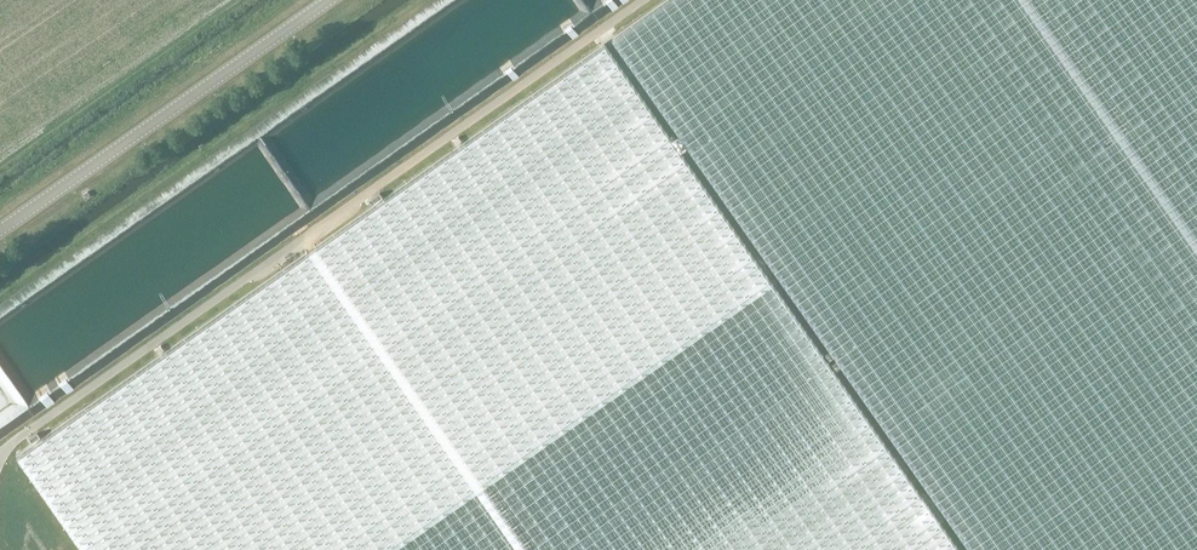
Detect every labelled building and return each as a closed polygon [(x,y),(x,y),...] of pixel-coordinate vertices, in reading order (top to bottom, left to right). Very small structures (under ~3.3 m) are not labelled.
[(612,34),(974,549),(973,549),(1196,549),(1196,0),(660,0),(612,34)] [(604,44),(18,454),(86,549),(958,549),(604,44)] [(40,437),(37,432),(29,438),(32,442),(40,437)]
